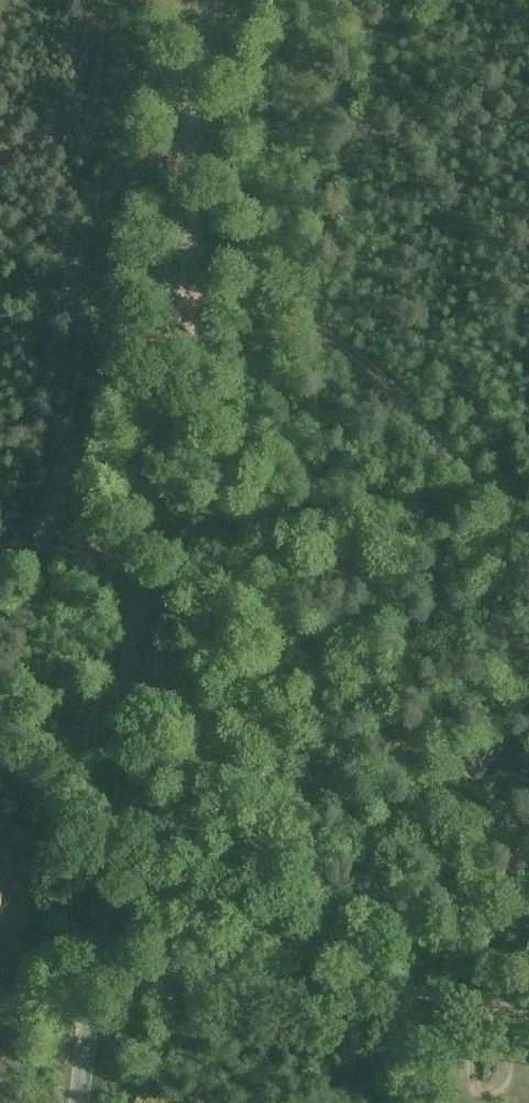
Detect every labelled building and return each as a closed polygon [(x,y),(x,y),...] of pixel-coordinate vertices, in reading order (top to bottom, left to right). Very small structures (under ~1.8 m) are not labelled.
[(463,1055),(463,1035),(449,1035),(449,1055),(463,1055)]
